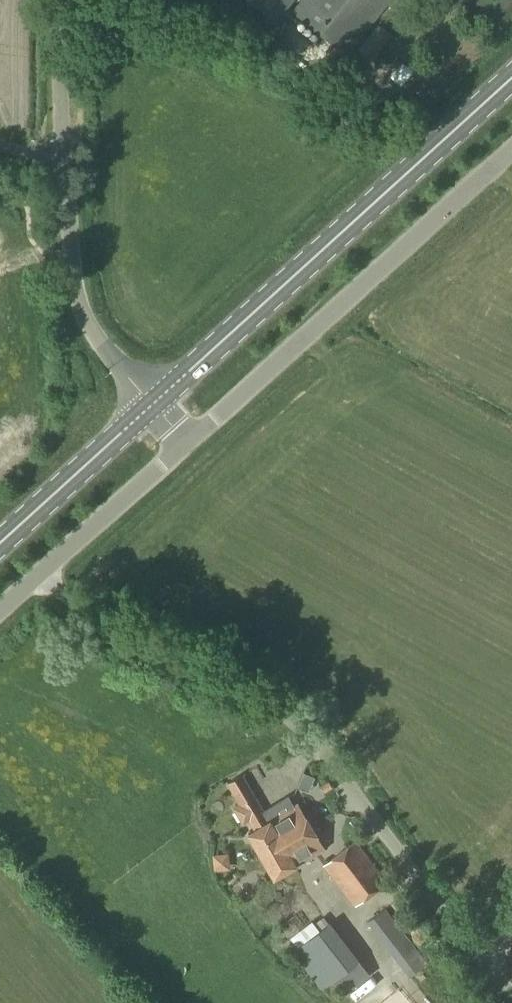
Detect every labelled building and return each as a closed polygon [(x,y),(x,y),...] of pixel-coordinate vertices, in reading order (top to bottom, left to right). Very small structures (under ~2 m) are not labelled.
[(277,20),(293,0),(251,0),(277,20)] [(295,9),(349,52),(390,0),(303,0),(295,9)] [(371,63),(393,35),(378,23),(357,51),(371,63)] [(411,71),(401,63),(391,76),(401,84),(411,71)] [(274,818),(270,811),(268,808),(262,811),(241,775),(227,783),(240,805),(233,809),(242,825),(249,821),(254,830),(248,834),(274,879),(305,860),(289,834),(280,840),(270,822),(274,819),(273,819),(274,818)] [(320,789),(323,793),(332,787),(329,783),(320,789)] [(287,796),(268,808),(270,811),(274,818),(273,819),(274,819),(270,822),(280,840),(289,834),(305,860),(324,849),(297,804),(294,806),(287,796)] [(324,865),(337,882),(356,906),(387,882),(355,841),(324,865)] [(232,851),(216,852),(217,867),(233,866),(232,851)] [(408,978),(426,963),(385,908),(366,923),(408,978)] [(329,924),(324,917),(314,924),(311,921),(289,938),(297,948),(291,952),(321,990),(334,980),(345,995),(370,976),(359,960),(330,922),(329,924)]
